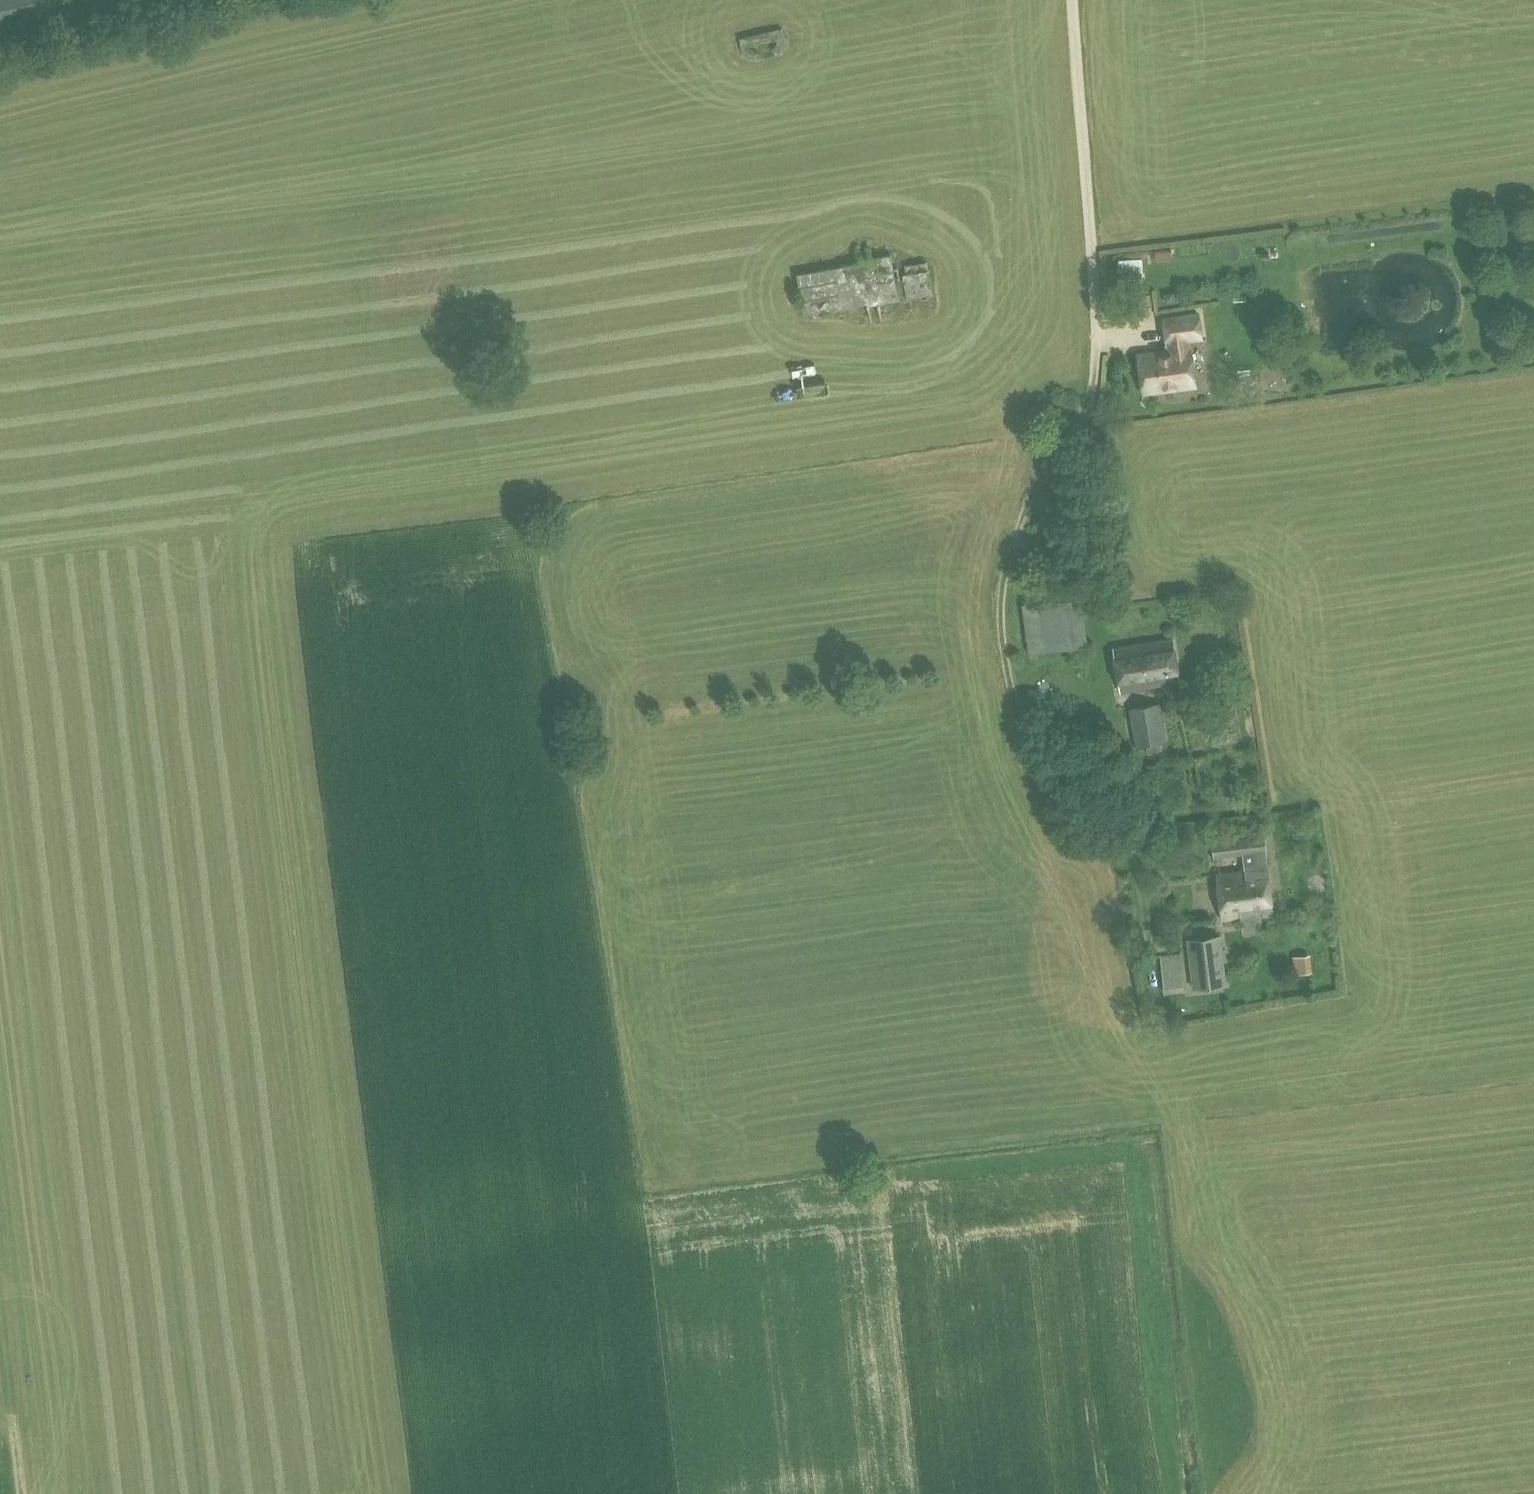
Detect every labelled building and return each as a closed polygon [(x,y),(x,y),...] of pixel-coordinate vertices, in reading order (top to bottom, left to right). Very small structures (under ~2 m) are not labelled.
[(2,40),(53,29),(47,0),(3,0),(0,1),(0,29),(2,40)] [(1126,265),(1147,265),(1148,252),(1127,251),(1126,265)] [(1418,291),(1418,277),(1400,277),(1399,318),(1431,319),(1432,291),(1418,291)] [(1140,356),(1146,391),(1196,384),(1189,338),(1203,336),(1200,315),(1165,319),(1168,341),(1171,341),(1172,351),(1140,356)] [(1023,604),(1026,625),(1029,653),(1088,645),(1081,597),(1023,604)] [(1115,647),(1122,691),(1179,682),(1172,639),(1115,647)] [(1167,740),(1161,702),(1130,708),(1136,746),(1167,740)] [(1244,855),(1258,853),(1268,852),(1266,834),(1212,840),(1215,858),(1244,855)] [(1244,855),(1246,868),(1246,870),(1217,874),(1223,918),(1242,916),(1242,919),(1274,915),(1268,865),(1259,866),(1258,853),(1244,855)] [(1221,935),(1187,940),(1193,988),(1227,984),(1221,935)] [(1186,987),(1181,952),(1161,954),(1165,990),(1186,987)] [(1295,956),(1296,972),(1312,971),(1311,955),(1295,956)]
